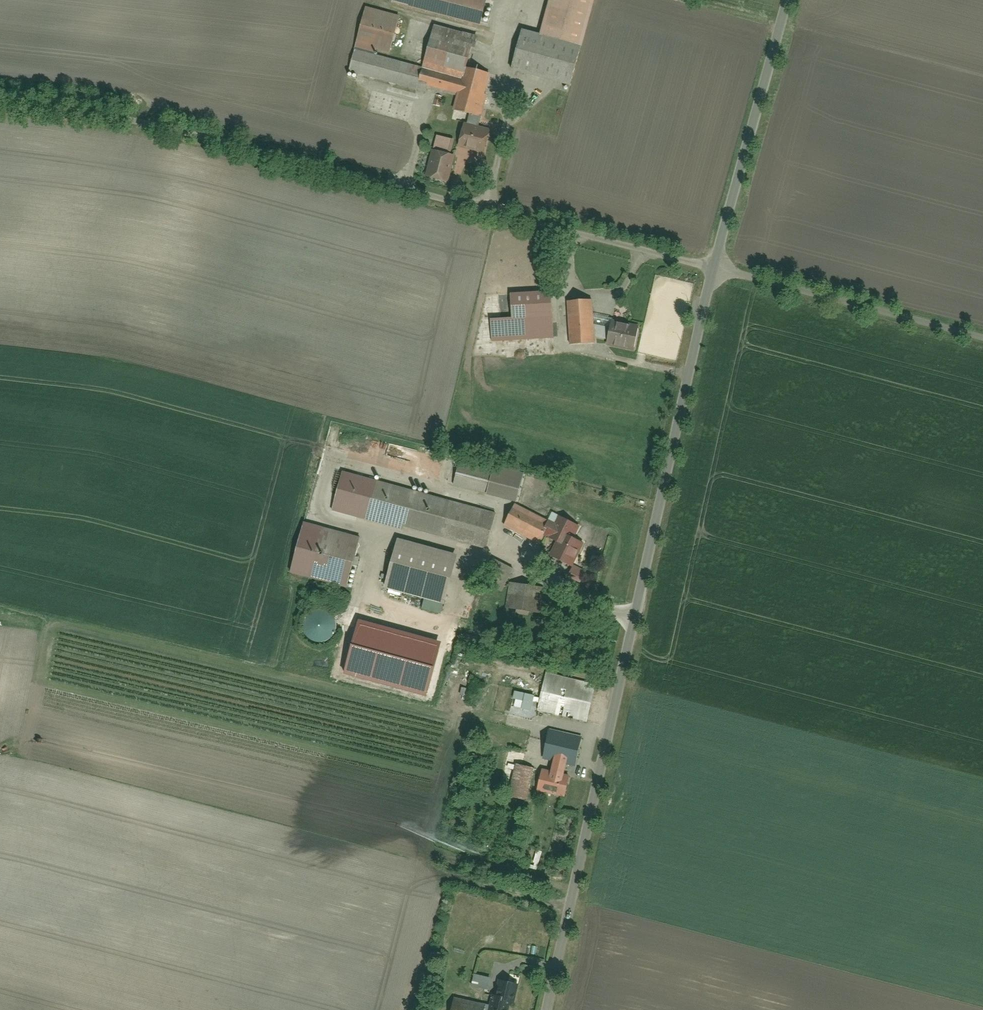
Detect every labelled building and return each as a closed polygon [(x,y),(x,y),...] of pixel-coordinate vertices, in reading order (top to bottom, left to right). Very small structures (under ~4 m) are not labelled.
[(393,3),(480,27),(487,2),(481,0),(394,0),(393,3)] [(540,39),(581,50),(595,0),(551,0),(540,39)] [(365,9),(356,46),(391,55),(400,18),(365,9)] [(471,37),(434,28),(425,64),(462,74),(471,37)] [(523,36),(513,71),(570,86),(580,51),(523,36)] [(423,97),(426,86),(460,96),(456,111),(480,118),(492,76),(467,69),(464,79),(358,49),(350,76),(423,97)] [(467,126),(461,146),(484,153),(490,132),(467,126)] [(457,137),(439,132),(436,143),(454,148),(457,137)] [(437,148),(428,179),(447,185),(456,153),(437,148)] [(490,321),(490,342),(555,340),(553,294),(512,295),(513,320),(490,321)] [(614,319),(612,328),(594,327),(592,301),(570,302),(572,346),(594,345),(594,342),(610,343),(609,348),(636,353),(641,324),(614,319)] [(465,461),(457,487),(514,502),(521,476),(465,461)] [(376,485),(367,521),(484,550),(493,514),(376,485)] [(559,517),(556,525),(516,509),(508,530),(539,543),(543,535),(557,541),(550,557),(575,567),(585,543),(573,539),(579,525),(559,517)] [(325,529),(311,579),(351,590),(365,541),(325,529)] [(400,542),(386,588),(445,605),(459,559),(400,542)] [(513,584),(508,607),(540,614),(545,590),(513,584)] [(550,674),(541,712),(588,723),(597,685),(550,674)] [(504,690),(500,710),(537,718),(541,698),(504,690)] [(543,771),(537,791),(564,799),(571,778),(564,776),(567,765),(576,768),(584,741),(552,732),(544,758),(553,761),(550,772),(543,771)] [(474,975),(472,986),(490,990),(492,980),(474,975)] [(491,1009),(512,1009),(521,989),(503,982),(491,1009)]
